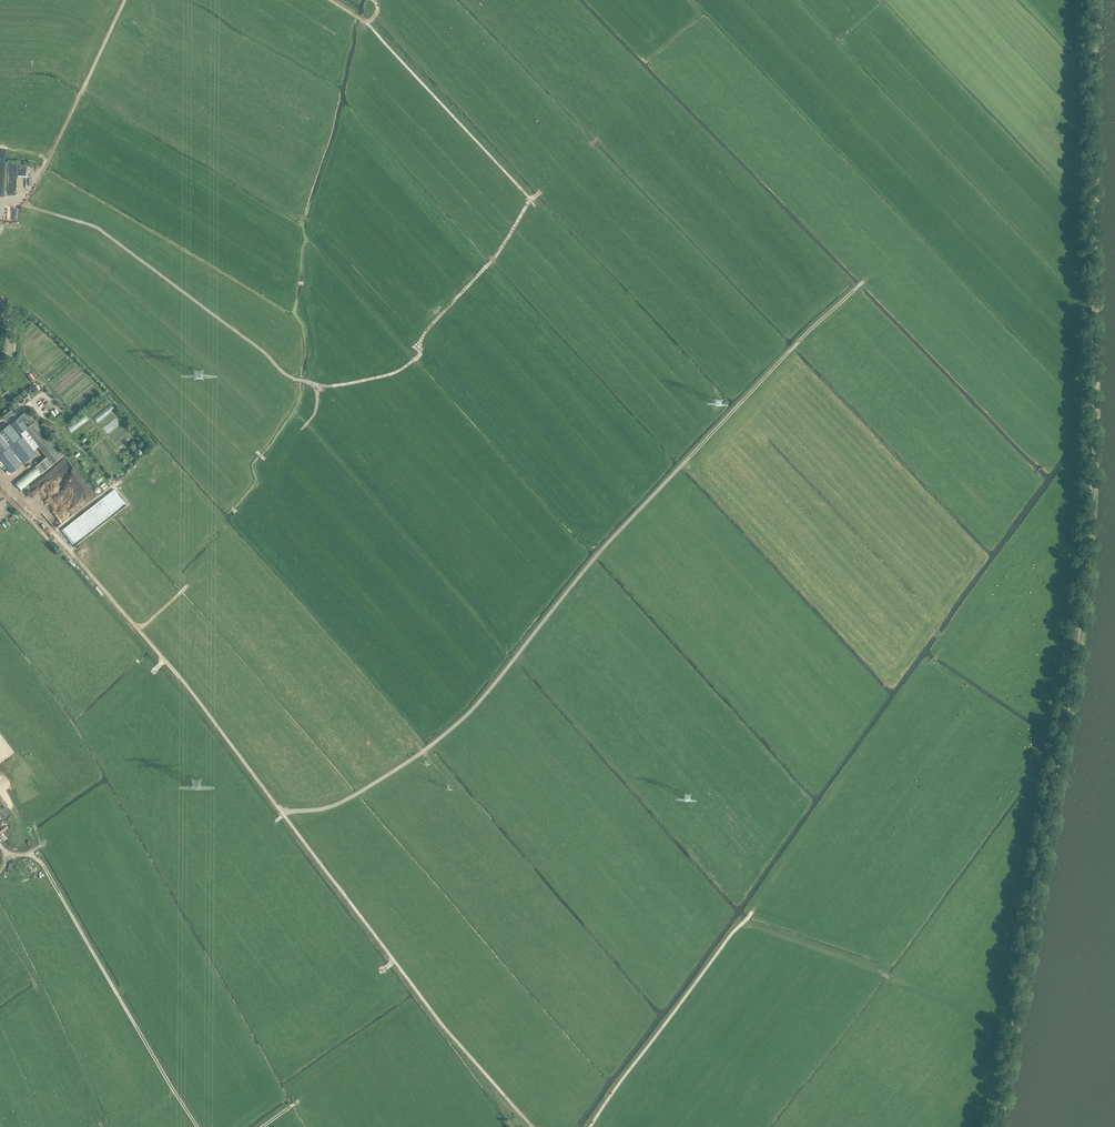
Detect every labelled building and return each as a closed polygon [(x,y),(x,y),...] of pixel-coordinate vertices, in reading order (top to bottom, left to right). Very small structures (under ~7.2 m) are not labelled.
[(17,193),(18,165),(10,165),(8,193),(17,193)] [(115,409),(111,404),(93,418),(98,423),(115,409)] [(6,420),(13,414),(7,406),(0,412),(6,420)] [(20,434),(26,430),(47,457),(36,466),(42,473),(42,474),(64,456),(28,410),(11,424),(20,434)] [(71,433),(89,420),(85,414),(67,427),(71,433)] [(11,424),(0,433),(0,455),(7,449),(9,448),(21,438),(22,438),(21,437),(11,424)] [(22,465),(34,455),(21,438),(9,448),(22,465)] [(11,473),(22,465),(9,448),(0,455),(0,459),(11,473)] [(42,473),(36,466),(16,482),(21,489),(42,473)]
